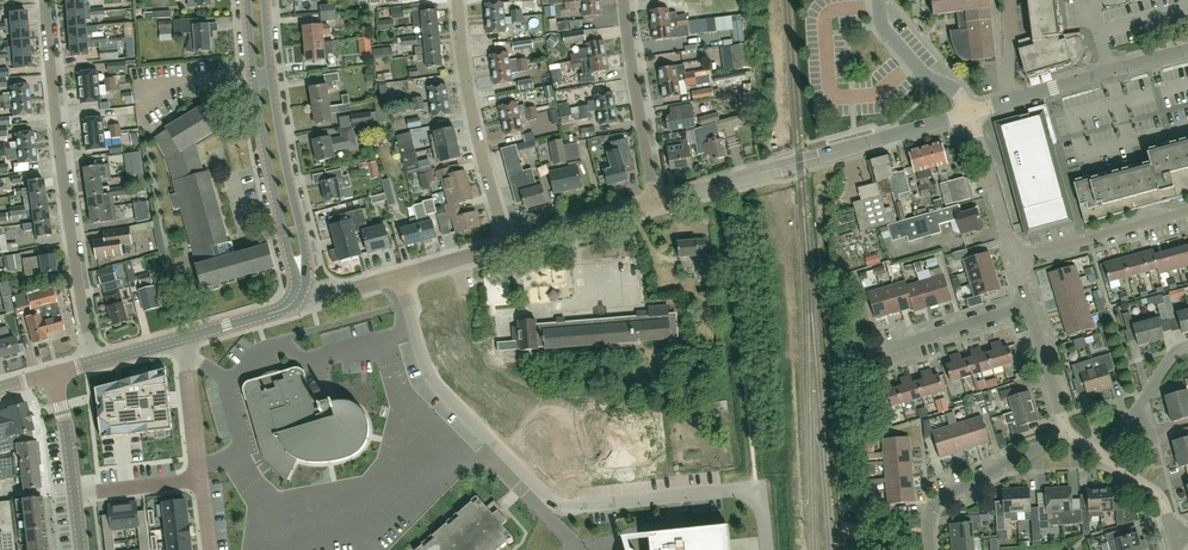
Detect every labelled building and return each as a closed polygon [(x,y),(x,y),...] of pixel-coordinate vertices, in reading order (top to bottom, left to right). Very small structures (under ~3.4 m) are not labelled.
[(114,6),(103,7),(103,8),(91,9),(90,5),(84,6),(84,0),(68,0),(69,14),(105,11),(130,9),(130,4),(114,6)] [(582,2),(584,17),(601,15),(600,0),(582,2)] [(968,60),(972,60),(972,61),(996,58),(989,8),(990,8),(989,0),(931,0),(933,14),(959,11),(961,29),(951,31),(951,30),(950,30),(950,36),(953,46),(958,55),(963,59),(968,60)] [(1032,36),(1018,40),(1020,49),(1018,49),(1027,77),(1036,74),(1036,72),(1048,68),(1048,71),(1073,64),(1073,61),(1078,60),(1084,48),(1081,37),(1078,36),(1061,41),(1060,36),(1061,35),(1060,25),(1058,26),(1056,14),(1058,13),(1057,3),(1055,3),(1054,0),(1027,0),(1032,36)] [(505,18),(505,17),(504,3),(486,4),(487,19),(505,18)] [(320,13),(337,12),(336,4),(320,5),(320,13)] [(411,5),(412,6),(403,7),(404,14),(413,13),(414,27),(423,26),(438,24),(437,10),(426,11),(426,4),(411,5)] [(686,14),(677,16),(676,13),(669,14),(668,8),(650,10),(652,25),(687,21),(686,14)] [(541,9),(522,10),(511,11),(512,17),(522,17),(522,16),(541,15),(541,9)] [(10,19),(4,20),(4,23),(0,24),(0,28),(27,26),(26,11),(10,13),(10,19)] [(105,15),(105,11),(69,14),(70,28),(86,27),(85,20),(92,20),(91,16),(105,15)] [(321,21),(337,20),(337,12),(320,13),(321,21)] [(687,21),(652,25),(654,41),(672,38),(689,36),(689,35),(717,31),(716,28),(722,27),(721,17),(687,21)] [(506,33),(506,28),(505,18),(487,19),(488,34),(506,33)] [(189,33),(190,39),(190,40),(188,40),(186,52),(197,52),(211,50),(210,31),(214,31),(213,24),(202,25),(202,19),(194,20),(194,19),(174,20),(175,34),(189,33)] [(380,21),(381,29),(394,28),(394,20),(380,21)] [(581,20),(558,22),(559,31),(571,30),(571,29),(582,28),(581,20)] [(160,30),(161,29),(161,35),(172,34),(171,29),(172,29),(171,21),(159,22),(160,30)] [(731,22),(734,43),(745,41),(742,21),(731,22)] [(416,34),(417,37),(398,38),(398,43),(402,43),(402,42),(440,38),(438,24),(423,26),(424,33),(416,34)] [(305,44),(324,43),(323,34),(329,33),(329,26),(322,26),(322,25),(304,27),(305,44)] [(0,28),(0,31),(5,30),(5,34),(12,34),(12,41),(28,39),(27,26),(0,28)] [(86,33),(86,27),(70,28),(71,42),(107,39),(107,36),(93,37),(93,33),(86,33)] [(564,42),(569,41),(583,39),(582,32),(568,33),(563,34),(564,42)] [(373,54),(371,37),(358,39),(360,56),(373,54)] [(402,42),(402,43),(403,46),(418,45),(418,47),(425,47),(426,54),(441,52),(440,38),(402,42)] [(13,47),(6,48),(6,52),(0,52),(0,56),(30,53),(28,39),(12,41),(13,47)] [(108,43),(107,39),(71,42),(73,57),(88,56),(88,48),(101,47),(101,49),(100,49),(101,60),(119,58),(117,48),(110,48),(109,42),(108,43)] [(514,51),(533,48),(532,40),(512,43),(514,51)] [(572,61),(607,56),(604,41),(586,44),(587,50),(580,51),(580,53),(570,55),(572,61)] [(324,43),(305,44),(307,61),(325,59),(325,58),(337,57),(336,50),(325,51),(324,43)] [(744,44),(731,45),(734,69),(747,67),(744,44)] [(392,48),(373,49),(374,59),(393,57),(392,48)] [(441,52),(426,54),(417,55),(418,61),(426,60),(427,69),(443,67),(441,52)] [(527,58),(516,60),(516,59),(510,60),(508,52),(490,56),(492,70),(528,64),(527,58)] [(0,56),(0,59),(7,58),(8,62),(14,62),(15,69),(31,68),(30,53),(0,56)] [(609,70),(607,56),(572,61),(560,63),(561,69),(567,68),(573,67),(573,68),(582,66),(583,70),(584,75),(609,70)] [(108,72),(126,70),(126,62),(107,63),(108,72)] [(513,82),(512,74),(529,71),(528,64),(492,70),(495,85),(513,82)] [(661,84),(678,81),(685,80),(684,73),(686,73),(685,65),(658,69),(661,84)] [(9,77),(8,68),(0,69),(0,78),(9,77)] [(79,73),(80,88),(99,86),(97,71),(79,73)] [(695,78),(694,72),(686,73),(684,73),(685,80),(695,78)] [(728,75),(725,75),(714,77),(715,83),(726,81),(729,81),(743,79),(746,78),(745,72),(742,72),(728,75)] [(313,103),(329,101),(327,90),(334,89),(333,82),(340,81),(338,73),(324,75),(326,85),(310,87),(313,103)] [(711,82),(710,76),(695,78),(696,84),(699,84),(700,88),(709,87),(709,83),(711,82)] [(99,86),(80,88),(82,103),(100,101),(99,93),(106,92),(117,91),(116,85),(119,84),(119,78),(105,79),(105,85),(99,86)] [(695,78),(685,80),(687,87),(696,85),(696,84),(695,78)] [(521,88),(532,86),(531,79),(520,81),(521,88)] [(678,81),(661,84),(663,99),(681,96),(678,81)] [(428,87),(428,88),(431,102),(449,99),(446,84),(432,87),(428,87)] [(11,94),(3,94),(3,96),(0,96),(0,102),(30,100),(29,85),(10,86),(11,94)] [(560,103),(574,102),(572,89),(559,91),(560,103)] [(713,97),(712,89),(692,92),(694,100),(713,97)] [(576,102),(588,100),(587,91),(575,93),(576,102)] [(588,105),(579,107),(574,108),(571,108),(572,115),(590,112),(597,111),(615,108),(612,93),(594,96),(595,101),(587,102),(588,105)] [(343,105),(350,104),(349,95),(342,96),(343,105)] [(413,105),(424,103),(423,97),(412,99),(413,105)] [(200,264),(196,265),(203,289),(212,286),(213,288),(222,286),(221,283),(276,268),(269,245),(236,254),(233,245),(228,242),(208,171),(204,172),(195,143),(230,123),(226,117),(229,115),(229,114),(228,115),(221,103),(222,103),(222,102),(218,104),(215,98),(166,127),(168,129),(155,137),(167,158),(174,181),(173,181),(177,193),(172,195),(176,210),(181,208),(194,253),(196,252),(200,264)] [(449,99),(431,102),(433,117),(451,114),(449,99)] [(4,109),(4,110),(12,110),(13,116),(32,115),(30,100),(0,102),(0,109),(4,109)] [(338,105),(330,107),(329,101),(313,103),(316,124),(333,122),(331,114),(339,112),(338,105)] [(521,116),(521,117),(527,115),(537,112),(536,106),(526,108),(525,104),(518,106),(517,102),(499,106),(503,120),(521,116)] [(668,131),(696,126),(692,105),(670,108),(671,116),(666,117),(667,122),(665,122),(666,129),(668,129),(668,131)] [(615,108),(597,111),(599,126),(618,123),(615,108)] [(379,123),(380,123),(388,122),(386,110),(384,110),(377,111),(379,123)] [(1043,110),(995,123),(1026,235),(1074,222),(1043,110)] [(372,123),(371,112),(351,115),(353,126),(372,123)] [(527,115),(528,121),(539,119),(538,118),(541,118),(540,112),(537,113),(537,112),(527,115)] [(572,115),(568,115),(568,116),(561,117),(562,123),(581,120),(591,118),(590,112),(572,115)] [(699,118),(701,127),(720,122),(720,121),(725,119),(724,116),(719,117),(718,113),(699,118)] [(521,116),(503,120),(506,135),(524,131),(521,117),(521,116)] [(10,125),(9,117),(0,118),(0,126),(10,125)] [(85,135),(104,133),(102,118),(84,120),(85,135)] [(420,118),(407,120),(409,128),(422,126),(420,118)] [(717,123),(702,127),(694,129),(698,155),(703,154),(703,157),(711,155),(713,160),(726,156),(724,146),(725,145),(723,140),(722,141),(722,140),(718,141),(716,133),(719,132),(717,123)] [(341,129),(343,138),(331,140),(330,136),(313,140),(318,161),(335,157),(334,150),(345,147),(345,148),(356,146),(352,127),(341,129)] [(433,148),(458,143),(454,127),(435,132),(436,138),(431,139),(433,148)] [(581,137),(594,135),(592,128),(580,130),(581,137)] [(104,139),(111,138),(122,137),(121,131),(110,132),(104,133),(85,135),(87,150),(106,148),(104,139)] [(9,143),(0,144),(0,150),(35,147),(33,132),(15,134),(16,142),(9,143)] [(402,156),(416,152),(411,132),(397,136),(402,156)] [(617,184),(616,183),(628,179),(623,166),(633,163),(626,138),(610,142),(613,151),(608,153),(612,170),(605,172),(609,185),(611,185),(611,186),(617,184)] [(567,161),(581,159),(577,142),(564,145),(563,139),(549,142),(554,165),(567,162),(567,161)] [(1147,150),(1150,162),(1135,166),(1120,171),(1105,175),(1084,180),(1083,178),(1073,181),(1085,223),(1116,214),(1131,210),(1146,206),(1161,202),(1177,198),(1187,195),(1187,139),(1178,141),(1162,146),(1147,150)] [(692,156),(690,157),(687,140),(667,144),(671,169),(692,166),(691,163),(693,162),(692,156)] [(940,174),(948,171),(946,164),(947,164),(941,141),(930,144),(936,167),(938,166),(940,174)] [(458,143),(433,148),(435,158),(440,157),(441,162),(461,158),(458,143)] [(111,154),(123,152),(122,144),(110,145),(111,154)] [(936,167),(930,144),(920,147),(926,169),(924,170),(926,177),(932,176),(930,168),(936,167)] [(541,180),(535,181),(532,168),(523,171),(516,145),(502,149),(517,205),(524,203),(526,209),(547,203),(541,180)] [(10,156),(17,156),(18,164),(37,162),(35,147),(0,150),(0,157),(10,156)] [(926,169),(920,147),(909,150),(915,172),(917,172),(919,179),(926,177),(924,170),(926,169)] [(143,150),(127,152),(129,166),(133,165),(135,175),(146,173),(143,150)] [(407,175),(421,172),(416,152),(402,156),(407,175)] [(127,154),(112,155),(113,168),(128,166),(127,154)] [(895,173),(892,162),(893,162),(892,157),(890,158),(890,156),(881,158),(887,178),(889,177),(893,192),(896,203),(895,203),(900,221),(906,219),(901,202),(900,202),(898,194),(909,191),(904,171),(895,173)] [(894,212),(893,212),(891,207),(885,209),(881,195),(893,192),(889,177),(887,178),(881,158),(869,161),(874,181),(876,181),(877,183),(859,188),(862,200),(853,203),(861,231),(870,229),(869,228),(896,221),(894,212)] [(85,167),(87,182),(101,179),(99,165),(85,167)] [(554,193),(582,187),(578,167),(550,173),(554,193)] [(351,187),(346,188),(342,169),(328,172),(330,181),(322,182),(326,202),(342,198),(345,198),(345,199),(353,197),(351,187)] [(446,191),(468,186),(464,172),(450,176),(448,169),(436,172),(438,180),(442,179),(446,191)] [(425,172),(428,183),(436,181),(432,170),(425,172)] [(43,178),(33,180),(33,173),(20,175),(11,176),(12,184),(21,183),(20,182),(28,181),(29,188),(21,189),(14,190),(15,195),(22,195),(22,196),(30,195),(45,193),(43,178)] [(419,175),(423,189),(429,187),(425,173),(419,175)] [(945,206),(970,199),(964,177),(940,184),(945,206)] [(103,188),(101,179),(87,182),(89,195),(126,190),(125,186),(110,188),(110,187),(103,188)] [(388,205),(395,203),(389,180),(382,182),(388,205)] [(922,199),(931,196),(927,183),(911,187),(914,201),(922,199)] [(468,186),(446,191),(449,204),(445,205),(447,213),(459,210),(457,203),(472,199),(468,186)] [(105,207),(104,200),(112,199),(112,197),(126,195),(126,190),(89,195),(91,209),(105,207)] [(30,195),(31,203),(23,204),(23,206),(9,208),(9,212),(47,207),(45,193),(30,195)] [(424,203),(414,205),(423,241),(425,240),(426,244),(433,242),(432,238),(437,237),(433,221),(431,221),(430,219),(431,219),(430,214),(437,213),(434,199),(423,202),(424,203)] [(961,213),(959,204),(906,219),(900,221),(887,225),(892,241),(907,236),(909,242),(942,232),(939,224),(950,221),(953,230),(956,233),(958,233),(962,233),(962,234),(975,230),(978,230),(980,230),(982,229),(983,227),(983,224),(982,222),(980,221),(977,209),(961,213)] [(414,205),(417,218),(413,219),(411,222),(412,227),(401,230),(405,246),(423,241),(414,205)] [(19,215),(25,214),(25,217),(33,216),(34,223),(49,220),(47,207),(9,212),(11,220),(20,218),(19,215)] [(105,207),(91,209),(93,224),(107,221),(107,215),(114,214),(112,207),(105,207)] [(362,209),(322,220),(324,230),(332,228),(337,248),(330,250),(334,263),(361,255),(355,233),(359,232),(363,231),(368,230),(362,209)] [(459,210),(447,213),(449,220),(453,219),(457,232),(479,226),(475,212),(461,216),(459,210)] [(446,213),(437,215),(443,236),(451,233),(446,213)] [(842,224),(855,221),(853,213),(840,216),(842,224)] [(34,223),(35,230),(36,237),(51,235),(49,220),(34,223)] [(155,228),(156,234),(162,233),(161,227),(160,220),(153,221),(154,222),(155,228)] [(35,230),(34,223),(22,224),(23,232),(35,230)] [(363,231),(369,253),(391,247),(385,225),(368,230),(363,231)] [(132,242),(131,233),(130,228),(106,232),(107,239),(95,241),(98,258),(123,254),(122,244),(132,242)] [(448,252),(462,250),(459,234),(446,237),(448,252)] [(707,252),(706,240),(678,242),(680,257),(699,255),(700,260),(699,260),(700,281),(713,280),(711,259),(707,260),(707,252)] [(1173,249),(1179,268),(1187,266),(1187,264),(1183,246),(1173,249)] [(1159,274),(1160,274),(1152,248),(1143,251),(1148,271),(1158,268),(1159,274)] [(1160,274),(1169,271),(1164,252),(1154,254),(1153,248),(1152,248),(1160,274)] [(967,272),(993,264),(989,251),(969,257),(967,249),(953,253),(956,262),(963,259),(967,272)] [(1169,271),(1179,268),(1173,249),(1164,252),(1169,271)] [(1139,273),(1148,271),(1143,251),(1133,254),(1139,273)] [(9,270),(22,268),(20,254),(6,256),(9,270)] [(42,273),(57,270),(54,254),(40,256),(40,257),(23,260),(26,275),(32,274),(31,267),(41,266),(42,273)] [(169,264),(167,254),(160,255),(162,266),(169,264)] [(865,258),(867,266),(880,262),(878,254),(865,258)] [(1129,276),(1139,273),(1133,254),(1123,257),(1129,276)] [(1119,279),(1129,276),(1123,257),(1114,259),(1119,279)] [(129,279),(136,277),(132,264),(144,261),(143,258),(124,263),(129,279)] [(1109,282),(1119,279),(1114,259),(1104,262),(1109,282)] [(993,264),(967,272),(971,284),(996,276),(993,264)] [(1053,286),(1079,278),(1075,265),(1049,273),(1053,286)] [(110,268),(95,272),(98,284),(113,279),(110,268)] [(150,273),(139,276),(142,289),(139,290),(144,311),(160,307),(157,296),(159,296),(156,286),(154,287),(152,282),(150,273)] [(931,278),(939,304),(951,300),(944,274),(931,278)] [(996,276),(971,284),(974,297),(967,299),(969,307),(983,303),(981,295),(1000,289),(996,276)] [(958,277),(952,279),(954,289),(969,285),(968,281),(960,284),(958,277)] [(919,282),(926,308),(939,304),(931,278),(919,282)] [(1079,278),(1053,286),(1057,298),(1083,290),(1079,278)] [(1170,289),(1177,287),(1175,279),(1168,281),(1170,289)] [(906,286),(907,285),(905,281),(893,285),(900,311),(912,307),(913,307),(906,286)] [(926,308),(919,282),(907,285),(906,286),(913,307),(912,307),(914,312),(926,308)] [(900,311),(893,285),(880,289),(888,314),(900,311)] [(26,317),(33,343),(47,339),(45,334),(63,328),(60,315),(59,315),(57,308),(52,287),(27,295),(32,315),(26,317)] [(1141,297),(1148,295),(1146,287),(1139,289),(1141,297)] [(114,325),(128,321),(119,289),(106,293),(109,301),(113,300),(115,305),(109,307),(114,325)] [(888,314),(880,289),(868,292),(875,318),(888,314)] [(1083,290),(1057,298),(1061,310),(1086,302),(1083,290)] [(1122,302),(1129,300),(1126,292),(1119,294),(1122,302)] [(1176,317),(1175,313),(1171,300),(1169,294),(1163,296),(1164,303),(1169,318),(1169,319),(1176,317)] [(1164,303),(1162,303),(1160,295),(1140,300),(1141,305),(1148,303),(1157,305),(1162,320),(1169,318),(1164,303)] [(1086,302),(1061,310),(1064,322),(1090,315),(1086,302)] [(513,327),(514,341),(498,342),(498,351),(521,349),(521,351),(538,349),(538,347),(545,346),(545,349),(670,339),(670,338),(678,337),(676,314),(669,315),(668,306),(649,307),(650,311),(643,312),(644,316),(565,322),(564,318),(558,319),(558,323),(547,323),(547,325),(536,326),(536,320),(519,321),(519,327),(513,327)] [(1177,312),(1182,333),(1187,331),(1187,309),(1177,312)] [(1151,341),(1146,321),(1133,325),(1129,312),(1122,314),(1127,330),(1134,328),(1139,345),(1151,341)] [(1090,315),(1064,322),(1068,335),(1094,327),(1090,315)] [(1151,341),(1164,338),(1158,318),(1146,321),(1151,341)] [(1,357),(19,352),(14,337),(10,339),(6,327),(0,329),(0,354),(1,357)] [(1109,341),(1113,340),(1110,331),(1104,332),(1106,342),(1109,341)] [(1003,366),(1013,363),(1008,346),(1003,347),(1001,340),(995,342),(1003,366)] [(1003,366),(995,342),(991,343),(993,350),(987,352),(992,369),(1003,366)] [(992,369),(987,352),(982,354),(980,347),(975,348),(982,372),(992,369)] [(970,350),(972,357),(967,358),(972,375),(982,372),(975,348),(970,350)] [(1109,354),(1091,359),(1100,390),(1112,387),(1107,369),(1114,367),(1120,365),(1116,350),(1109,352),(1109,354)] [(972,375),(967,358),(962,360),(960,353),(955,354),(962,378),(972,375)] [(962,378),(955,354),(949,356),(952,363),(947,365),(951,381),(962,378)] [(1091,359),(1072,365),(1076,379),(1084,377),(1089,396),(1091,397),(1095,395),(1096,394),(1095,391),(1100,390),(1091,359)] [(165,366),(95,386),(101,435),(172,427),(165,366)] [(295,368),(282,371),(284,379),(274,382),(276,387),(262,391),(258,378),(250,381),(249,381),(248,382),(247,381),(247,382),(245,385),(244,388),(243,388),(244,388),(244,390),(244,392),(246,401),(247,400),(258,439),(261,449),(265,459),(271,467),(277,472),(284,477),(291,480),(295,470),(292,469),(297,458),(300,460),(306,462),(317,463),(323,462),(328,462),(338,461),(349,457),(358,453),(362,449),(367,441),(370,432),(369,427),(367,418),(365,414),(363,411),(360,408),(356,405),(350,403),(343,402),(338,402),(333,404),(332,400),(319,404),(320,408),(315,409),(306,376),(305,374),(305,372),(304,371),(305,370),(304,370),(301,368),(298,368),(298,367),(297,367),(297,368),(296,368),(295,368)] [(931,369),(926,370),(933,394),(944,390),(939,374),(933,376),(931,369)] [(923,379),(918,381),(923,397),(933,394),(926,370),(921,372),(923,379)] [(1014,380),(1022,377),(1024,377),(1022,371),(1013,374),(1014,380)] [(911,375),(905,376),(913,400),(923,397),(918,381),(913,382),(911,375)] [(903,385),(897,387),(902,403),(913,400),(905,376),(900,378),(903,385)] [(987,387),(999,386),(999,378),(987,378),(987,387)] [(902,403),(897,387),(892,388),(890,381),(884,383),(892,406),(902,403)] [(1013,412),(1034,406),(1030,391),(1019,394),(1017,387),(1000,392),(1003,399),(1009,397),(1013,412)] [(1187,404),(1187,390),(1165,396),(1169,409),(1187,404)] [(33,435),(32,430),(33,430),(31,422),(28,411),(25,403),(20,404),(12,406),(12,407),(7,408),(8,410),(0,412),(0,413),(1,415),(0,415),(0,444),(33,435)] [(1169,409),(1172,422),(1187,417),(1187,404),(1169,409)] [(1008,424),(1010,424),(1013,436),(1030,430),(1028,424),(1039,420),(1034,406),(1013,412),(1003,415),(1006,423),(1008,424)] [(977,446),(990,442),(982,416),(969,420),(977,446)] [(932,432),(933,431),(930,419),(923,421),(925,439),(933,436),(932,432)] [(957,424),(965,450),(977,446),(969,420),(957,424)] [(965,450),(957,424),(945,428),(953,454),(965,450)] [(953,454),(945,428),(933,431),(932,432),(933,436),(940,458),(953,454)] [(7,458),(0,459),(0,468),(38,464),(35,442),(34,442),(33,435),(0,444),(0,453),(16,449),(16,453),(13,453),(14,458),(7,459),(7,458)] [(884,452),(911,450),(910,437),(883,439),(884,452)] [(1176,455),(1187,451),(1187,437),(1172,441),(1176,455)] [(911,450),(884,452),(885,465),(912,463),(911,450)] [(1176,455),(1179,467),(1187,465),(1187,451),(1176,455)] [(912,463),(885,465),(886,478),(913,475),(912,463)] [(6,479),(7,490),(24,488),(24,490),(41,487),(38,464),(0,468),(0,480),(6,479)] [(876,466),(871,466),(866,467),(867,475),(876,475),(876,466)] [(913,475),(886,478),(887,491),(914,488),(913,475)] [(1100,488),(1101,511),(1114,510),(1112,487),(1100,488)] [(914,488),(887,491),(888,504),(915,501),(914,488)] [(1002,489),(1004,513),(1004,516),(996,516),(997,531),(1005,530),(1005,520),(1010,519),(1011,521),(1012,522),(1018,522),(1018,512),(1017,512),(1016,488),(1002,489)] [(1029,488),(1016,488),(1017,512),(1018,512),(1025,512),(1025,520),(1031,520),(1029,488)] [(1059,489),(1061,518),(1070,518),(1070,511),(1072,511),(1071,488),(1059,489)] [(1101,516),(1101,511),(1100,488),(1088,489),(1089,507),(1082,508),(1083,522),(1089,522),(1089,518),(1101,516)] [(1039,509),(1040,522),(1050,521),(1050,523),(1052,525),(1061,525),(1061,518),(1059,489),(1046,490),(1048,508),(1039,509)] [(42,497),(34,498),(33,497),(21,499),(21,500),(0,502),(0,549),(48,549),(42,497)] [(513,537),(502,525),(507,521),(498,511),(501,508),(494,500),(487,507),(477,497),(417,549),(498,549),(513,537)] [(186,500),(164,503),(165,516),(187,514),(186,500)] [(136,503),(123,504),(125,528),(138,527),(139,539),(149,538),(145,511),(138,512),(136,503)] [(113,530),(125,528),(123,504),(109,506),(110,515),(102,516),(105,543),(114,542),(113,530)] [(1118,524),(1125,523),(1124,509),(1117,510),(1118,524)] [(187,514),(165,516),(167,529),(190,527),(190,526),(189,526),(187,514)] [(972,524),(982,523),(981,514),(967,516),(967,523),(951,524),(952,540),(974,538),(972,524)] [(1033,541),(1041,541),(1040,522),(1040,521),(1032,522),(1033,541)] [(728,526),(649,536),(650,545),(651,545),(651,549),(731,549),(728,526)] [(167,529),(168,542),(191,539),(190,527),(167,529)] [(1111,533),(1105,534),(1110,549),(1125,549),(1147,544),(1145,540),(1141,541),(1139,532),(1127,536),(1125,529),(1111,533)] [(149,538),(139,539),(141,549),(150,549),(149,538)] [(952,540),(953,549),(975,549),(974,538),(952,540)] [(190,540),(191,540),(191,539),(168,542),(169,549),(192,549),(190,540)] [(114,542),(105,543),(106,549),(115,549),(114,542)]
